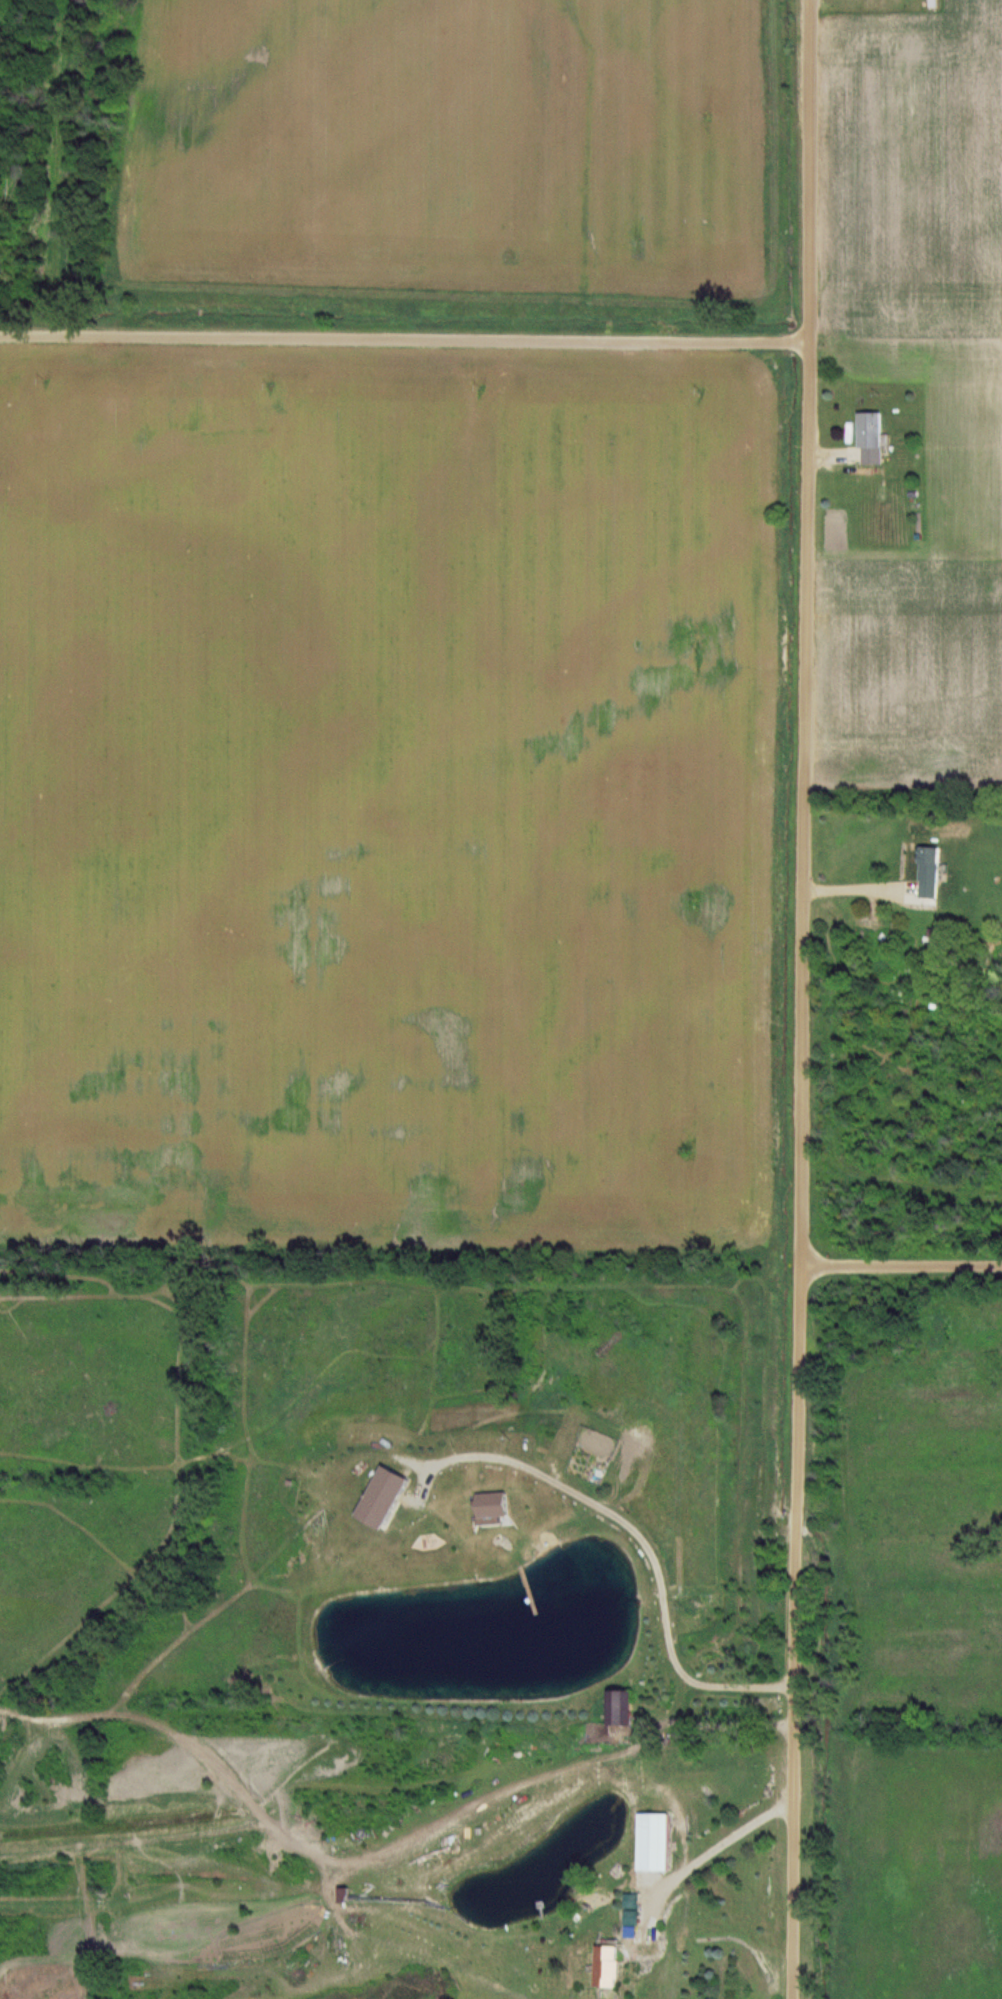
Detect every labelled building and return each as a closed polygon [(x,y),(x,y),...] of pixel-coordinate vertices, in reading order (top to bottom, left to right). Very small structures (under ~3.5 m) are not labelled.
[(862,465),(886,465),(886,413),(862,413),(862,465)] [(923,847),(923,898),(944,898),(944,847),(923,847)] [(418,1479),(392,1465),(364,1517),(391,1531),(418,1479)] [(621,1692),(621,1726),(637,1726),(637,1692),(621,1692)] [(673,1814),(644,1814),(644,1872),(673,1872),(673,1814)] [(624,1988),(624,1947),(601,1947),(601,1988),(624,1988)]
